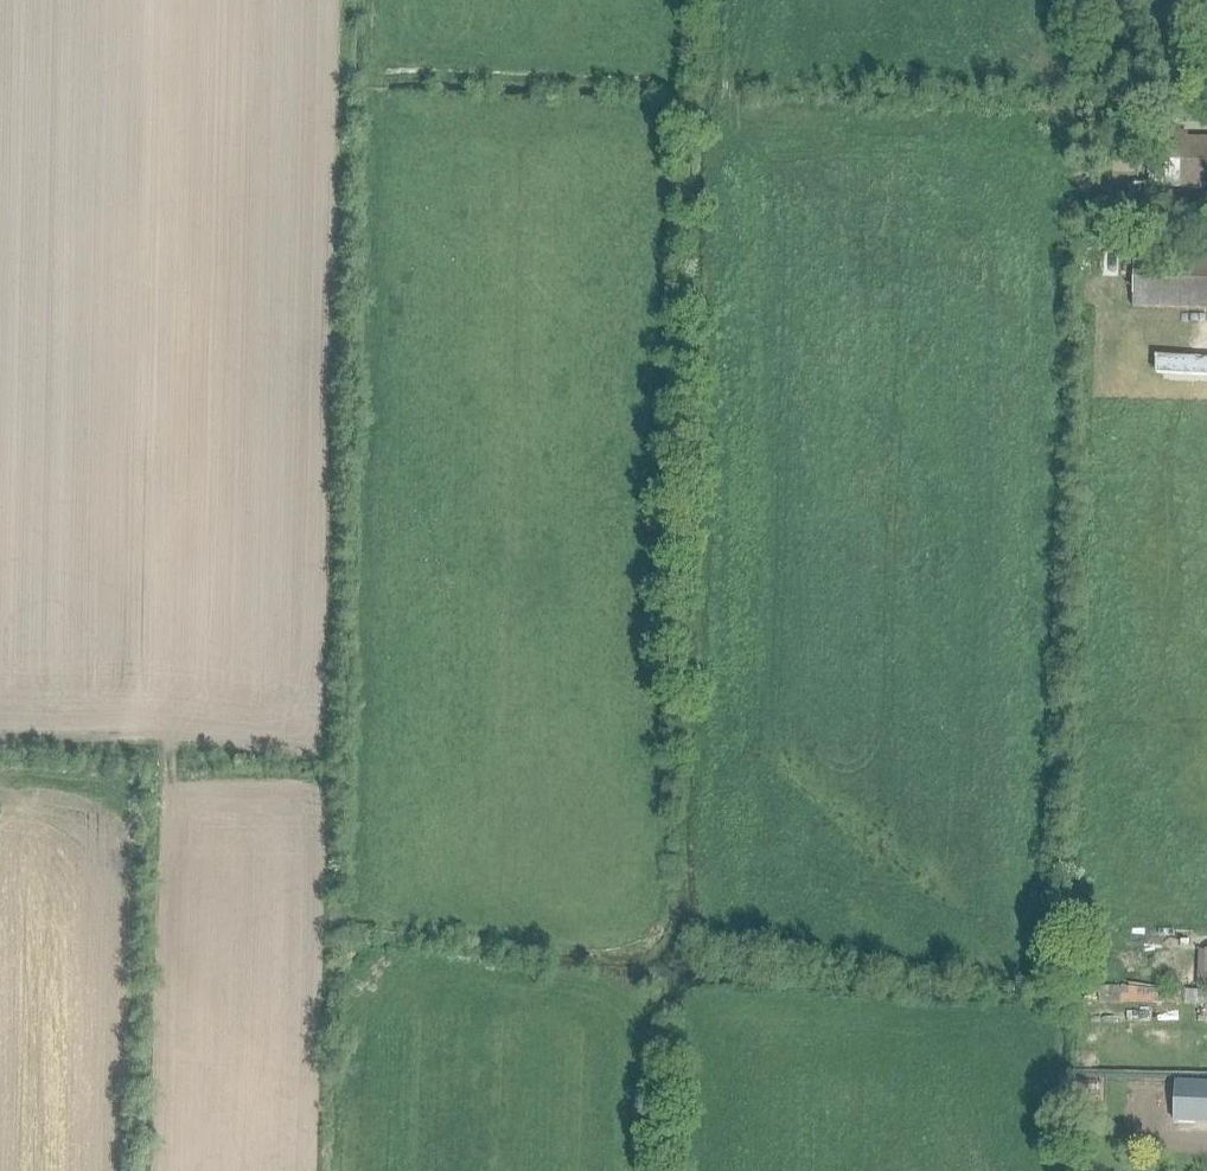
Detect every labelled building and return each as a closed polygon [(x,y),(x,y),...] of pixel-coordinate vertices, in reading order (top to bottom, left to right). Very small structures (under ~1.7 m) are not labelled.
[(1156,97),(1155,120),(1167,120),(1167,139),(1148,139),(1147,174),(1204,176),(1205,140),(1182,140),(1182,121),(1187,121),(1187,98),(1156,97)] [(1132,308),(1206,309),(1206,254),(1133,252),(1132,308)] [(1175,1083),(1173,1121),(1206,1122),(1206,1084),(1175,1083)]
